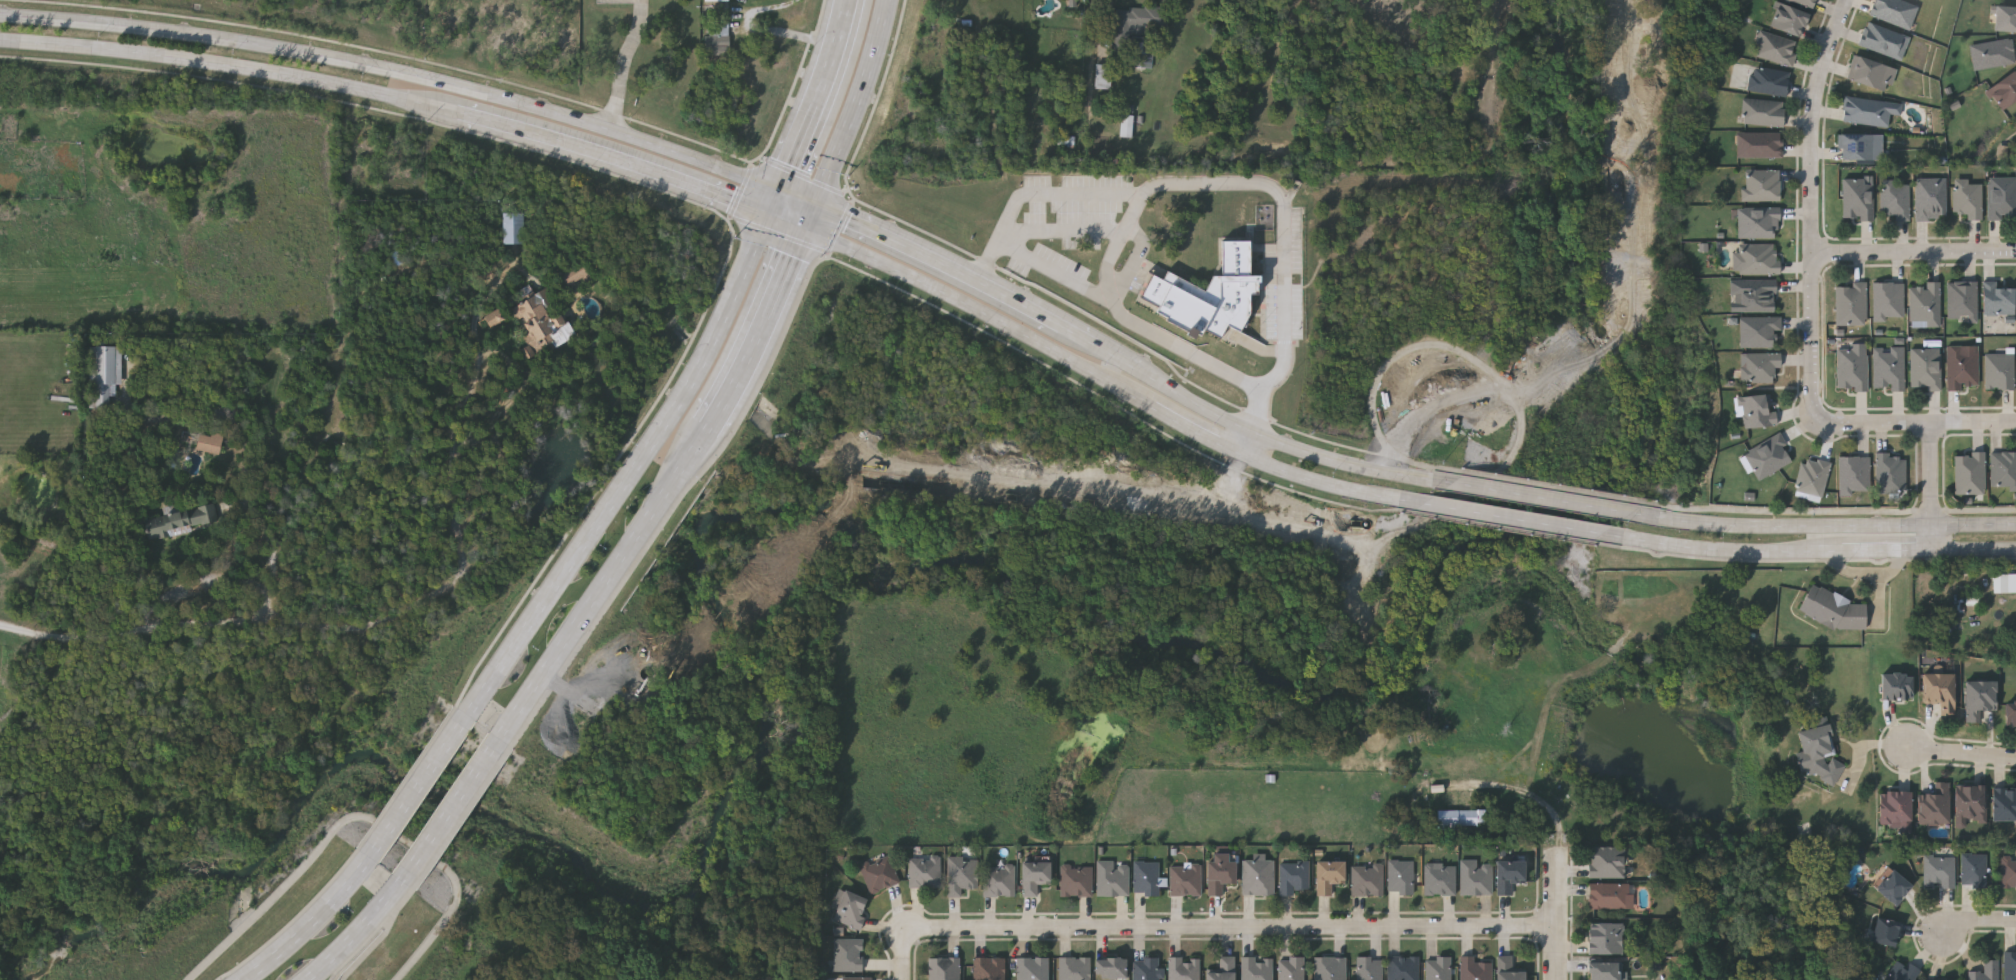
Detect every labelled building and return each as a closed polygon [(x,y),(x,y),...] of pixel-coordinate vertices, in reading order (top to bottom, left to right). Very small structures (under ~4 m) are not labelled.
[(1818,0),(1788,0),(1814,9),(1818,0)] [(1868,16),(1872,0),(1906,0),(1917,3),(1910,27),(1868,16)] [(1807,11),(1800,36),(1768,26),(1775,2),(1807,11)] [(1992,5),(2015,5),(2015,30),(1992,30),(1992,5)] [(1112,8),(1166,6),(1167,28),(1146,29),(1148,59),(1135,59),(1135,63),(1114,64),(1112,8)] [(727,19),(727,45),(709,45),(709,19),(727,19)] [(1857,44),(1864,21),(1909,35),(1901,59),(1857,44)] [(1753,54),(1760,30),(1797,41),(1790,65),(1753,54)] [(1969,43),(2010,37),(2014,62),(1972,68),(1969,43)] [(1889,90),(1846,79),(1852,54),(1896,66),(1889,90)] [(1110,89),(1094,88),(1094,63),(1110,64),(1110,89)] [(1745,89),(1749,65),(1788,70),(1785,95),(1745,89)] [(2012,71),(2015,77),(2015,98),(1999,109),(1986,88),(2012,71)] [(1890,101),(1887,126),(1840,120),(1843,95),(1890,101)] [(1782,99),(1782,124),(1741,123),(1741,98),(1782,99)] [(1135,115),(1123,115),(1122,137),(1134,138),(1135,115)] [(1782,156),(1735,156),(1735,131),(1782,131),(1782,156)] [(1875,133),(1875,158),(1837,158),(1837,133),(1875,133)] [(1073,144),(1072,136),(1059,137),(1060,145),(1073,144)] [(1779,168),(1779,199),(1741,199),(1741,168),(1779,168)] [(1944,176),(1944,218),(1914,218),(1914,176),(1944,176)] [(2015,217),(1987,217),(1987,176),(2015,176),(2015,217)] [(1841,178),(1872,178),(1872,219),(1841,219),(1841,178)] [(1952,216),(1952,179),(1980,179),(1980,216),(1952,216)] [(1880,180),(1908,180),(1908,219),(1892,219),(1892,213),(1880,213),(1880,180)] [(1777,236),(1736,236),(1736,206),(1777,206),(1777,236)] [(502,242),(502,212),(522,212),(522,242),(502,242)] [(1732,273),(1732,242),(1777,242),(1777,273),(1732,273)] [(559,274),(580,262),(586,274),(565,285),(559,274)] [(1775,310),(1729,310),(1729,279),(1774,278),(1775,310)] [(1865,280),(1865,323),(1834,323),(1834,284),(1851,284),(1851,280),(1865,280)] [(1939,280),(1939,325),(1908,325),(1908,284),(1924,284),(1924,280),(1939,280)] [(1976,280),(1976,319),(1947,319),(1947,280),(1976,280)] [(1903,281),(1903,319),(1872,319),(1872,281),(1903,281)] [(2013,313),(1982,313),(1982,284),(2013,284),(2013,313)] [(574,335),(539,354),(512,305),(547,285),(557,303),(547,308),(557,325),(566,319),(574,335)] [(486,317),(492,328),(507,319),(500,308),(486,317)] [(1738,346),(1738,315),(1779,315),(1779,329),(1772,329),(1772,346),(1738,346)] [(120,383),(108,383),(108,408),(88,408),(89,345),(121,345),(120,383)] [(1903,388),(1873,388),(1873,346),(1903,346),(1903,388)] [(1946,346),(1977,346),(1977,387),(1946,387),(1946,346)] [(1910,388),(1910,347),(1940,347),(1940,388),(1910,388)] [(1867,389),(1836,389),(1836,348),(1867,348),(1867,389)] [(1739,380),(1740,351),(1780,352),(1780,367),(1773,367),(1772,381),(1739,380)] [(2013,352),(2013,387),(1984,387),(1984,352),(2013,352)] [(1767,393),(1768,409),(1774,409),(1776,424),(1739,427),(1737,395),(1767,393)] [(178,441),(183,426),(222,438),(218,453),(178,441)] [(1792,461),(1756,479),(1742,451),(1778,432),(1792,461)] [(1983,451),(1983,492),(1953,492),(1953,451),(1983,451)] [(1990,451),(2015,451),(2015,488),(1990,488),(1990,451)] [(1875,492),(1875,453),(1904,453),(1904,492),(1875,492)] [(1869,455),(1869,493),(1837,493),(1837,455),(1869,455)] [(1803,497),(1804,494),(1795,493),(1800,456),(1828,461),(1822,500),(1803,497)] [(145,538),(140,517),(160,513),(159,511),(211,499),(217,522),(145,538)] [(1993,573),(2015,573),(2015,591),(1993,591),(1993,573)] [(1868,629),(1868,604),(1850,604),(1850,600),(1837,593),(1835,593),(1821,586),(1812,586),(1799,612),(1835,629),(1868,629)] [(1882,673),(1913,673),(1913,700),(1882,700),(1882,673)] [(1954,673),(1954,715),(1942,715),(1942,702),(1924,702),(1924,673),(1954,673)] [(1980,721),(1965,721),(1965,680),(1996,680),(1996,709),(1980,709),(1980,721)] [(2006,700),(2015,700),(2015,726),(2006,726),(2006,700)] [(1794,732),(1829,725),(1840,780),(1820,785),(1817,771),(1803,773),(1794,732)] [(1949,782),(1949,823),(1918,823),(1918,794),(1937,794),(1937,782),(1949,782)] [(1987,785),(1987,822),(1967,822),(1967,826),(1956,826),(1956,785),(1987,785)] [(1992,788),(2015,788),(2015,820),(1992,820),(1992,788)] [(1880,824),(1880,791),(1912,791),(1912,832),(1899,832),(1899,824),(1880,824)] [(1439,811),(1440,830),(1459,830),(1459,826),(1487,826),(1487,810),(1439,811)] [(1623,876),(1590,876),(1590,845),(1623,845),(1623,876)] [(1234,881),(1222,881),(1222,893),(1206,893),(1206,851),(1234,851),(1234,881)] [(899,882),(869,892),(860,863),(890,853),(899,882)] [(1962,884),(1962,853),(1987,853),(1987,884),(1962,884)] [(1956,886),(1924,886),(1924,855),(1956,855),(1956,886)] [(940,885),(909,885),(909,856),(940,856),(940,885)] [(962,895),(947,895),(947,856),(978,856),(978,887),(962,887),(962,895)] [(2001,857),(2015,857),(2015,886),(2001,886),(2001,857)] [(1241,858),(1273,858),(1273,893),(1241,893),(1241,858)] [(1461,893),(1461,858),(1479,858),(1479,860),(1492,860),(1492,893),(1461,893)] [(1512,893),(1497,893),(1497,858),(1524,858),(1524,881),(1512,881),(1512,893)] [(1332,893),(1316,893),(1315,859),(1344,859),(1344,880),(1331,880),(1332,893)] [(1414,859),(1414,891),(1388,891),(1388,859),(1414,859)] [(1049,883),(1038,883),(1038,895),(1021,895),(1021,860),(1049,860),(1049,883)] [(1096,894),(1096,860),(1127,860),(1127,894),(1096,894)] [(1157,860),(1157,893),(1132,893),(1132,860),(1157,860)] [(1279,860),(1308,860),(1308,891),(1279,891),(1279,860)] [(1200,893),(1168,893),(1168,862),(1200,862),(1200,893)] [(1351,863),(1383,863),(1383,894),(1351,894),(1351,863)] [(1014,895),(983,895),(983,864),(1014,864),(1014,895)] [(1091,894),(1060,894),(1060,864),(1091,864),(1091,894)] [(1455,893),(1425,893),(1425,864),(1455,864),(1455,893)] [(1912,884),(1896,904),(1875,888),(1892,868),(1912,884)] [(1633,907),(1588,907),(1588,882),(1633,882),(1633,907)] [(867,899),(860,914),(865,916),(859,929),(831,916),(844,888),(867,899)] [(1894,946),(1870,939),(1877,915),(1901,921),(1894,946)] [(1588,921),(1622,921),(1622,953),(1588,953),(1588,921)] [(833,970),(833,937),(862,937),(862,970),(833,970)] [(2004,950),(2015,950),(2015,979),(2004,979),(2004,950)] [(1233,954),(1233,979),(1204,979),(1204,969),(1217,969),(1217,954),(1233,954)] [(1524,969),(1524,979),(1497,979),(1497,954),(1513,954),(1513,969),(1524,969)] [(1090,955),(1090,979),(1059,979),(1059,955),(1090,955)] [(1198,955),(1198,979),(1167,979),(1167,955),(1198,955)] [(1272,955),(1272,979),(1241,979),(1241,955),(1272,955)] [(1304,955),(1304,979),(1279,979),(1279,955),(1304,955)] [(1346,955),(1346,979),(1314,979),(1314,955),(1346,955)] [(1382,955),(1382,979),(1357,979),(1357,955),(1382,955)] [(1419,955),(1419,979),(1388,979),(1388,955),(1419,955)] [(1452,955),(1452,979),(1426,979),(1426,955),(1452,955)] [(1491,961),(1491,979),(1460,979),(1460,955),(1475,955),(1475,961),(1491,961)] [(960,956),(960,979),(929,979),(929,956),(960,956)] [(1005,956),(1005,979),(974,979),(974,956),(1005,956)] [(1049,956),(1049,979),(1016,979),(1016,956),(1049,956)] [(1125,956),(1125,976),(1095,976),(1095,956),(1125,956)] [(1159,956),(1159,979),(1132,979),(1132,956),(1159,956)] [(1919,970),(1913,979),(1883,979),(1897,957),(1919,970)] [(1999,959),(1999,979),(1968,979),(1968,970),(1984,970),(1984,959),(1999,959)] [(1623,960),(1623,979),(1589,979),(1589,960),(1623,960)]
